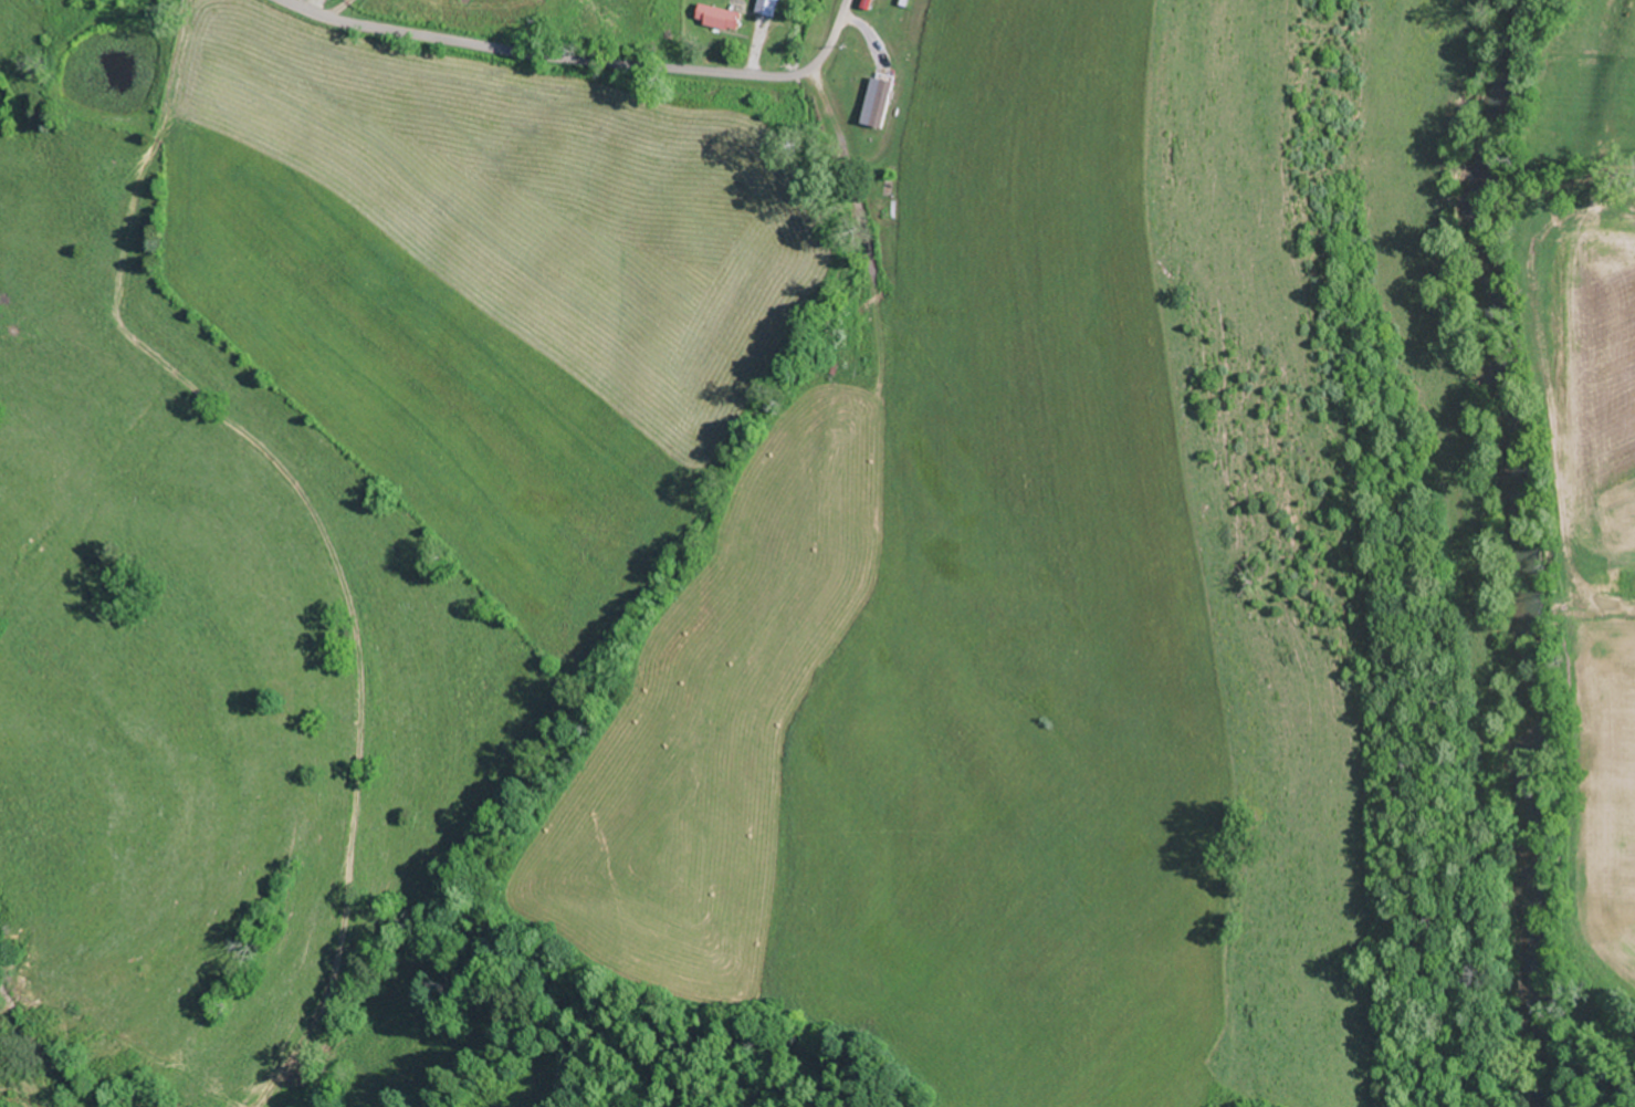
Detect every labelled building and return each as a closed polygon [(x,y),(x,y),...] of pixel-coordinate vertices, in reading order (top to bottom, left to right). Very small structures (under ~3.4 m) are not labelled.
[(774,16),(779,0),(759,0),(756,11),(774,16)] [(742,12),(701,4),(697,22),(739,31),(742,12)] [(885,78),(859,75),(856,99),(882,102),(885,78)]
